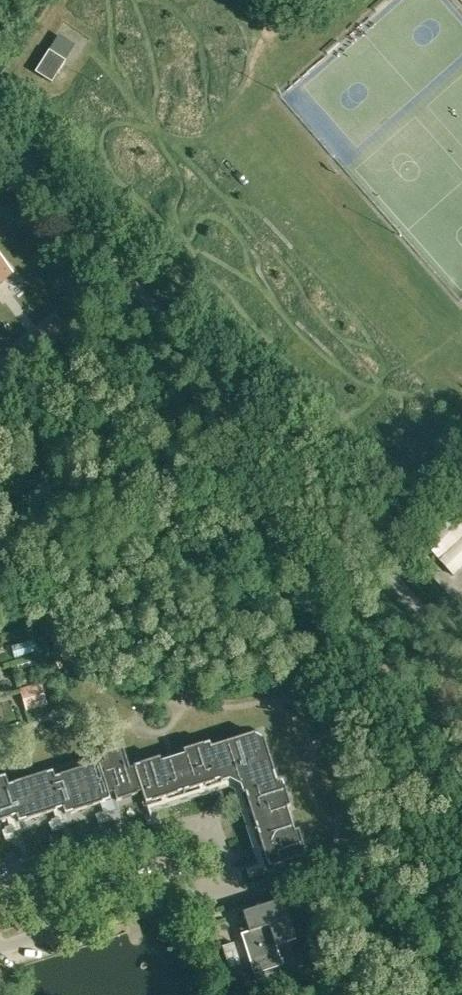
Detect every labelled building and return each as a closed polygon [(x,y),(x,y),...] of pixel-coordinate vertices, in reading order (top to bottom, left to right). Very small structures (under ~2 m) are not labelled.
[(49,50),(35,72),(52,82),(66,60),(49,50)] [(0,260),(0,282),(11,273),(0,260)] [(9,367),(0,357),(0,375),(9,367)] [(423,542),(452,575),(461,566),(461,507),(423,542)] [(6,605),(0,608),(0,622),(12,616),(6,605)] [(38,650),(35,637),(11,644),(15,656),(38,650)] [(47,702),(42,683),(21,688),(26,707),(47,702)] [(99,763),(54,777),(52,771),(7,785),(4,776),(0,777),(0,821),(16,816),(18,823),(62,808),(64,815),(100,803),(99,802),(109,798),(108,794),(113,793),(116,801),(137,795),(136,794),(141,792),(145,804),(219,780),(221,787),(229,784),(235,787),(238,795),(244,793),(268,868),(306,856),(297,830),(290,806),(282,780),(277,782),(261,731),(210,747),(209,742),(183,750),(187,762),(163,770),(159,758),(133,766),(133,768),(129,769),(122,749),(102,756),(104,763),(99,764),(99,763)] [(291,941),(278,901),(238,913),(245,932),(237,935),(246,963),(275,954),(272,947),(291,941)] [(235,944),(224,947),(230,968),(241,965),(235,944)] [(233,978),(232,978),(236,990),(248,986),(257,983),(254,972),(241,965),(230,968),(233,978)]
